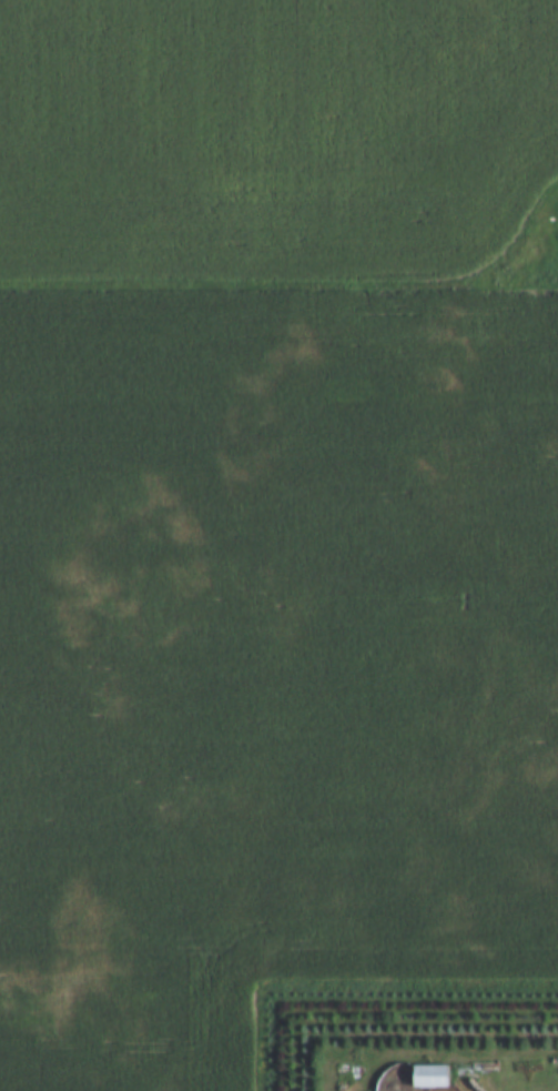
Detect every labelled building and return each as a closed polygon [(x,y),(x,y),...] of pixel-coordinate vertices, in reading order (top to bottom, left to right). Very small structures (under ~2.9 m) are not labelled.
[(418,1067),(453,1067),(453,1089),(418,1089),(418,1067)]
